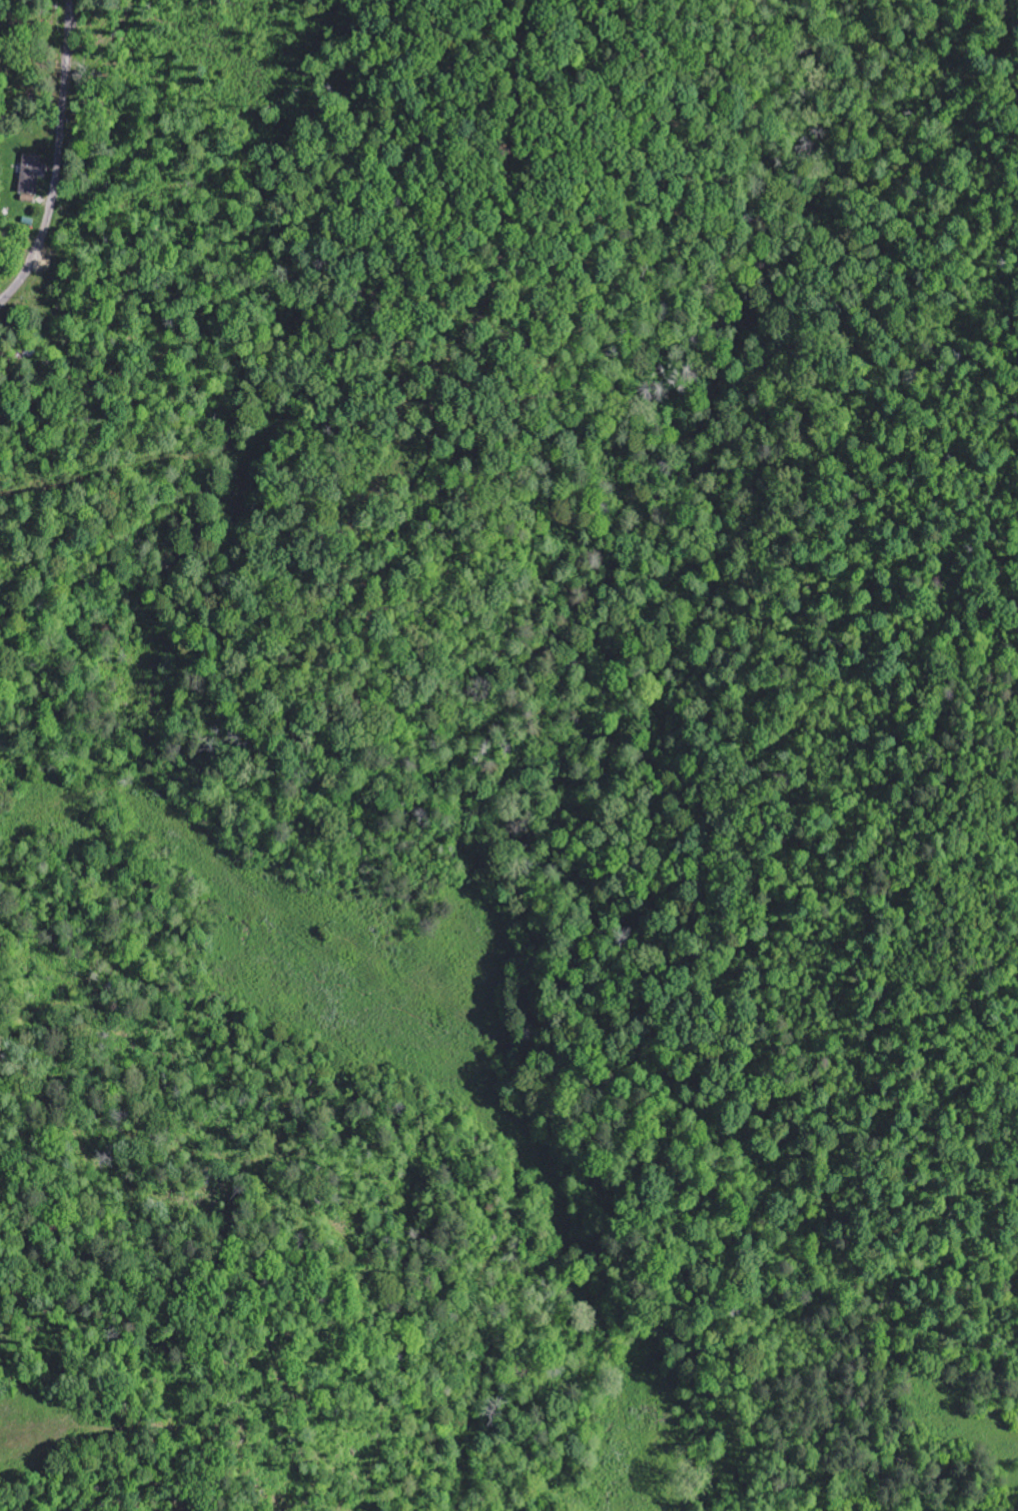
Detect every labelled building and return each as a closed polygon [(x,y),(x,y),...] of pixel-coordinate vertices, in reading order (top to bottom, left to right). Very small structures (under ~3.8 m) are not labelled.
[(18,168),(15,194),(38,196),(40,180),(47,180),(48,167),(42,166),(43,157),(25,155),(24,168),(18,168)]
